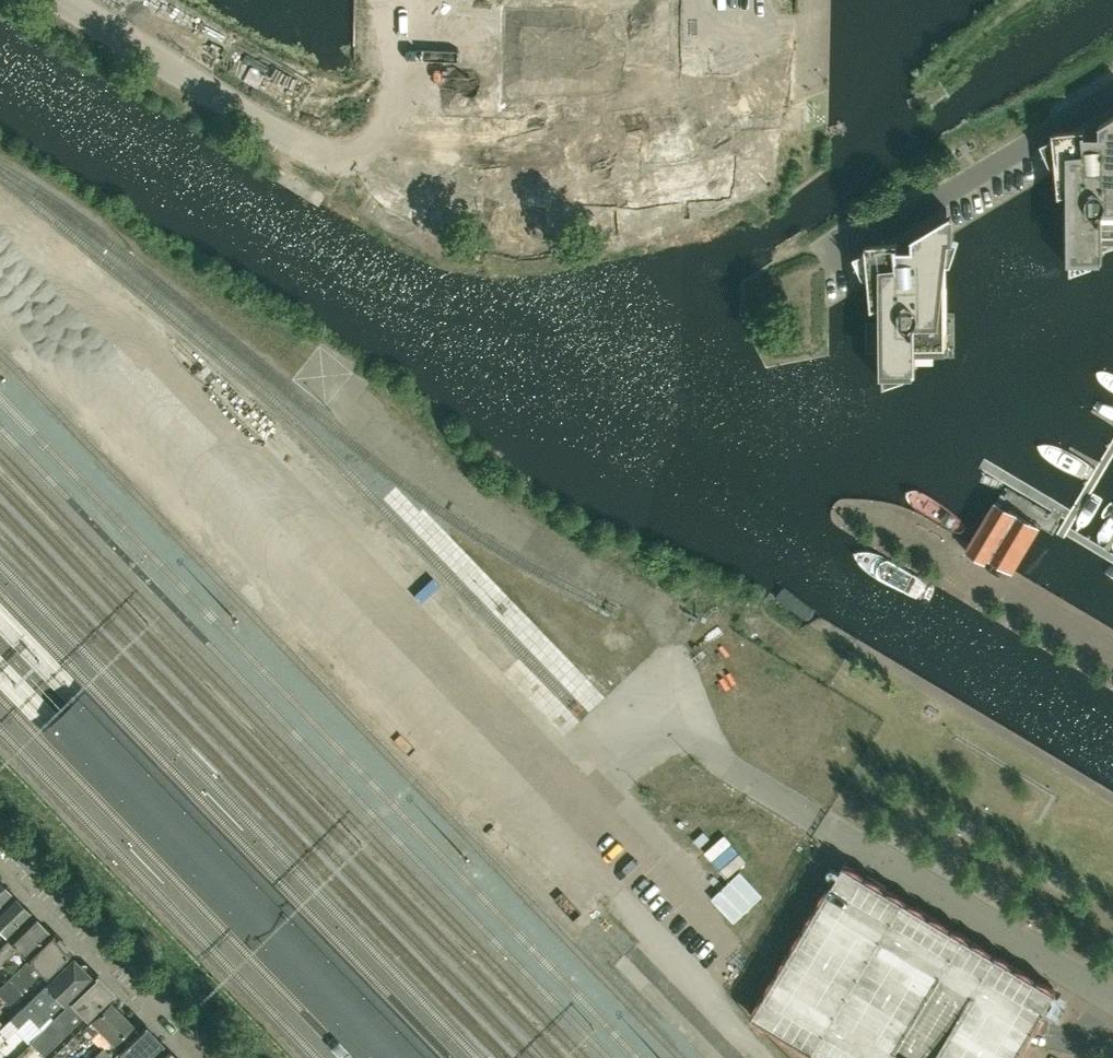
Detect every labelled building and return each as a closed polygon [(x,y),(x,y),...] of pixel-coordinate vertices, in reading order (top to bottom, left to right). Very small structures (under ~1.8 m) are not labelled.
[(1071,194),(1072,271),(1074,271),(1074,256),(1103,255),(1103,252),(1104,252),(1105,236),(1112,236),(1112,116),(1100,124),(1101,126),(1101,134),(1086,134),(1085,129),(1086,129),(1086,128),(1053,131),(1057,170),(1059,196),(1061,196),(1061,195),(1071,194)] [(884,307),(885,384),(887,384),(887,369),(916,368),(916,366),(917,366),(918,349),(945,349),(945,346),(947,346),(946,237),(952,239),(952,233),(952,213),(913,237),(914,239),(914,248),(899,248),(898,243),(899,243),(899,241),(866,244),(870,282),(872,309),(874,309),(874,308),(884,307)] [(1011,572),(1038,527),(996,502),(966,552),(985,562),(988,558),(1011,572)] [(911,598),(919,606),(922,610),(928,616),(961,637),(1000,661),(1039,684),(1074,704),(1080,705),(1085,705),(1089,704),(1092,702),(1094,699),(1095,696),(1105,685),(924,577),(911,598)] [(571,681),(583,673),(575,661),(563,669),(571,681)] [(753,1016),(823,1057),(1017,1057),(1026,1043),(1032,1033),(1033,1031),(1035,1029),(1040,1019),(1053,999),(1055,994),(1056,993),(853,871),(844,865),(840,871),(838,875),(829,889),(753,1016)] [(11,893),(0,882),(0,904),(11,893)] [(0,931),(5,937),(30,912),(14,897),(0,911),(0,931)] [(49,932),(34,917),(0,949),(0,966),(16,950),(23,957),(49,932)] [(72,950),(54,933),(28,960),(0,987),(0,996),(9,1005),(41,974),(45,977),(72,950)] [(39,1026),(62,1003),(91,976),(89,974),(90,970),(85,964),(80,966),(73,958),(10,1019),(18,1027),(29,1016),(39,1026)] [(113,993),(97,976),(94,979),(48,1024),(44,1029),(42,1030),(31,1041),(44,1056),(84,1018),(86,1020),(113,993)] [(104,1048),(111,1043),(132,1024),(110,1002),(90,1021),(91,1022),(82,1030),(92,1039),(104,1048)] [(162,1043),(146,1026),(113,1057),(146,1057),(162,1043)] [(103,1049),(94,1057),(112,1057),(103,1049)]
